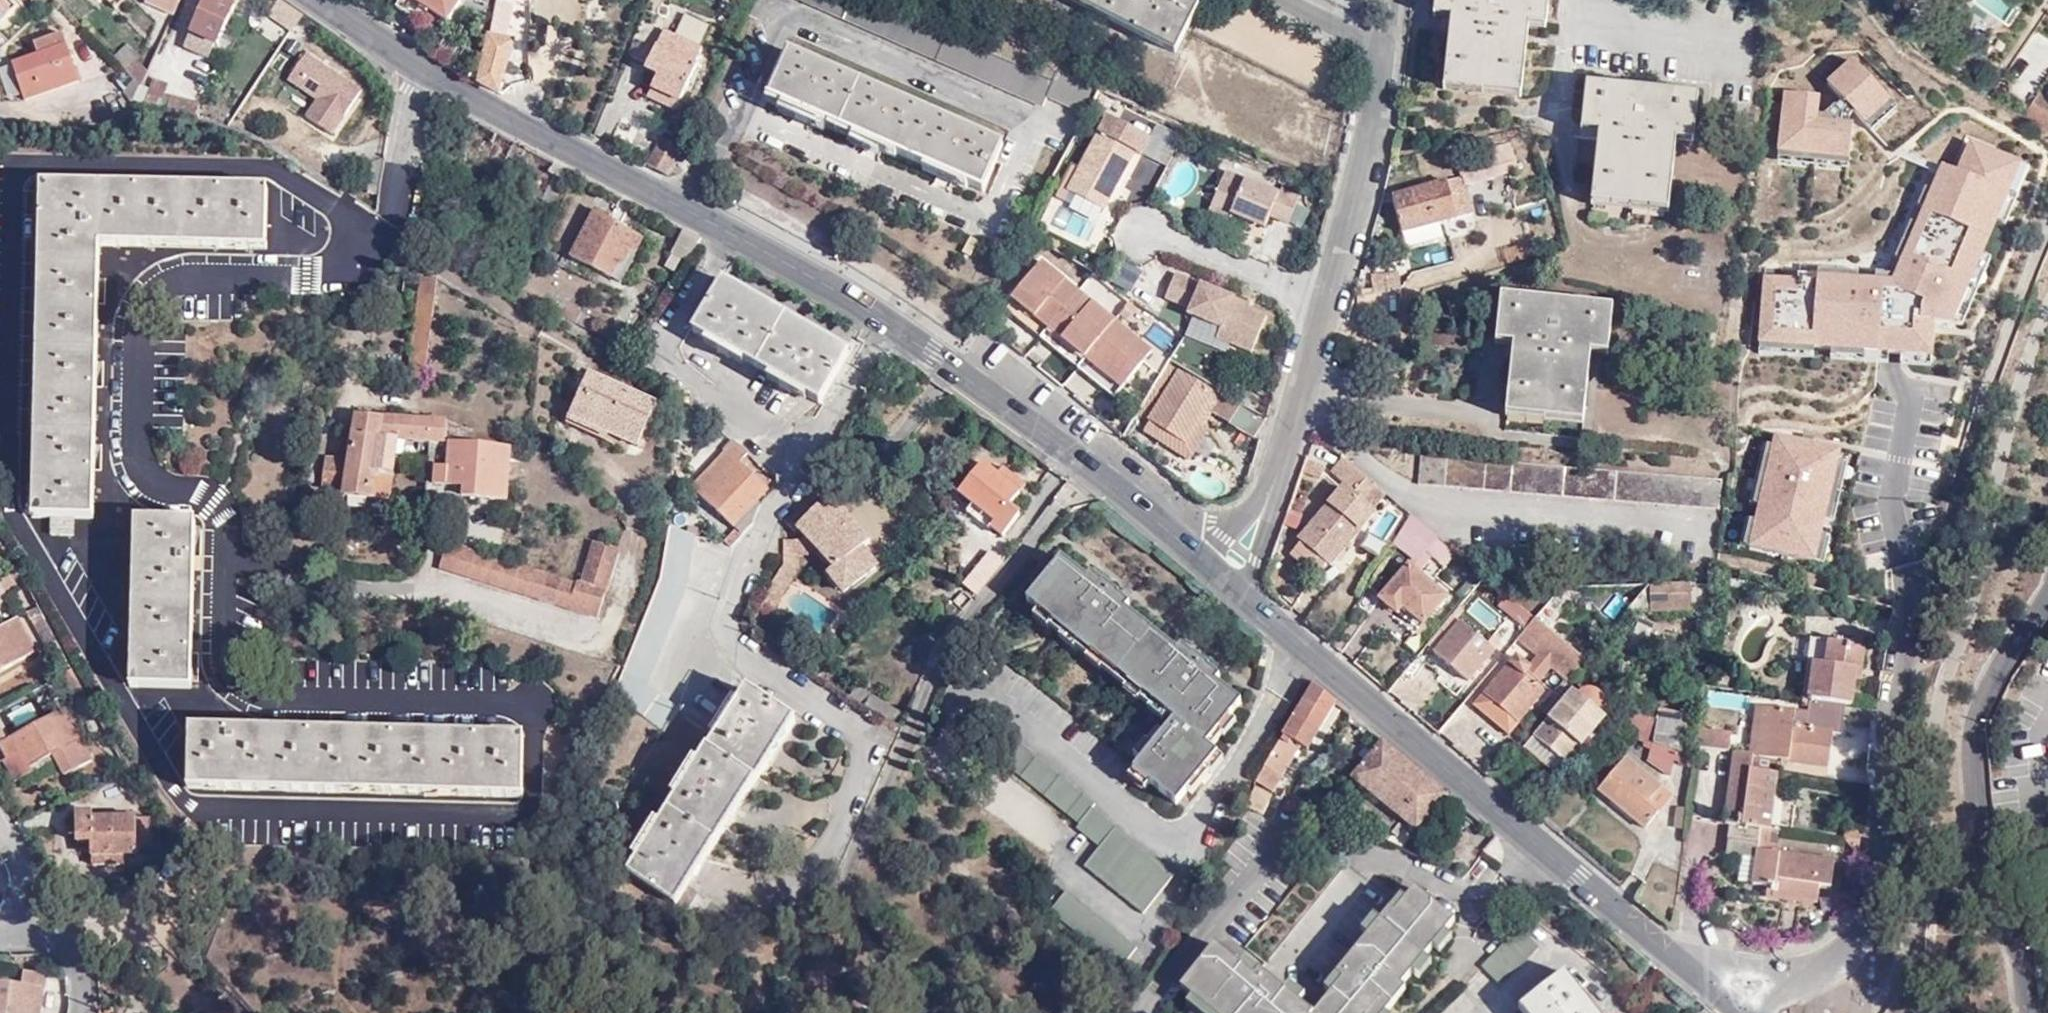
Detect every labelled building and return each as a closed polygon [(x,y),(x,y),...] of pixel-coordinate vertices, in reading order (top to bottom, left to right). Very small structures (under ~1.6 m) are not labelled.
[(12,10),(2,0),(0,0),(0,21),(12,10)] [(173,17),(181,0),(146,0),(144,4),(173,17)] [(183,46),(198,53),(204,41),(217,46),(237,0),(204,0),(183,46)] [(448,24),(464,0),(411,0),(448,24)] [(495,93),(506,42),(502,41),(511,0),(496,0),(477,84),(495,93)] [(1097,89),(1056,71),(1051,80),(869,0),(799,0),(878,36),(1040,106),(1045,97),(1084,114),(1097,89)] [(1173,53),(1198,5),(1188,0),(1068,0),(1173,53)] [(1546,19),(1548,0),(1434,0),(1433,7),(1451,9),(1450,19),(1443,83),(1521,92),(1528,26),(1528,18),(1546,19)] [(1984,27),(1992,16),(2007,25),(2023,0),(1956,0),(1953,6),(1984,27)] [(1451,9),(1433,7),(1432,17),(1450,19),(1451,9)] [(1545,29),(1546,19),(1528,18),(1528,26),(1545,29)] [(653,70),(646,85),(678,100),(694,64),(689,62),(698,46),(659,26),(640,65),(653,70)] [(36,42),(39,53),(12,62),(20,96),(77,80),(65,34),(36,42)] [(117,81),(139,83),(142,48),(119,46),(117,81)] [(306,49),(285,77),(313,99),(301,115),(329,136),(363,92),(306,49)] [(767,99),(981,192),(1002,145),(787,52),(767,99)] [(157,56),(150,68),(167,79),(175,68),(157,56)] [(1851,57),(1824,81),(1869,130),(1896,105),(1851,57)] [(162,99),(166,81),(151,78),(147,95),(162,99)] [(1520,97),(1521,92),(1443,83),(1442,90),(1520,97)] [(1669,208),(1675,142),(1676,133),(1693,135),(1697,96),(1584,84),(1580,123),(1598,125),(1597,135),(1590,199),(1669,208)] [(678,100),(646,85),(642,93),(673,107),(678,100)] [(170,87),(163,109),(195,118),(201,96),(170,87)] [(2047,128),(2047,96),(2032,89),(2020,114),(2047,128)] [(1775,159),(1849,164),(1852,122),(1817,120),(1819,95),(1780,92),(1775,159)] [(1103,209),(1134,151),(1127,146),(1134,134),(1113,122),(1106,135),(1099,131),(1067,190),(1103,209)] [(1598,125),(1580,123),(1579,132),(1597,135),(1598,125)] [(1676,133),(1675,142),(1692,144),(1693,135),(1676,133)] [(666,176),(680,148),(656,137),(642,164),(666,176)] [(1453,157),(1458,176),(1471,173),(1486,168),(1488,175),(1506,170),(1514,168),(1506,142),(1453,157)] [(1279,186),(1277,191),(1223,170),(1207,210),(1228,218),(1230,213),(1263,226),(1269,215),(1287,222),(1298,194),(1279,186)] [(1471,173),(1458,176),(1467,207),(1479,204),(1471,173)] [(1467,207),(1458,176),(1390,195),(1400,231),(1468,213),(1467,207)] [(67,536),(67,517),(89,519),(99,244),(266,250),(267,191),(42,181),(29,515),(43,516),(42,533),(67,536)] [(1514,199),(1512,189),(1494,195),(1497,205),(1514,199)] [(1668,213),(1669,208),(1590,199),(1589,205),(1668,213)] [(569,255),(617,282),(641,240),(611,223),(614,218),(595,208),(569,255)] [(701,241),(683,231),(669,251),(686,263),(701,241)] [(1047,326),(1077,291),(1040,259),(1009,295),(1047,326)] [(1214,294),(1216,291),(1175,273),(1164,297),(1189,308),(1187,314),(1219,328),(1215,338),(1249,353),(1265,316),(1248,309),(1249,305),(1222,293),(1220,296),(1214,294)] [(1379,313),(1379,320),(1395,319),(1395,294),(1399,294),(1399,277),(1373,277),(1373,294),(1356,294),(1354,313),(1379,313)] [(693,330),(820,403),(849,354),(722,279),(693,330)] [(441,283),(425,280),(410,375),(427,378),(441,283)] [(1083,357),(1114,320),(1077,291),(1047,326),(1083,357)] [(1001,306),(1038,336),(1047,326),(1009,295),(1001,306)] [(1582,419),(1589,354),(1590,345),(1607,346),(1611,308),(1498,296),(1495,335),(1512,336),(1511,346),(1504,411),(1582,419)] [(1944,349),(1918,339),(1913,353),(1886,343),(1889,329),(1869,322),(1863,337),(1859,335),(1865,319),(1843,311),(1839,321),(1798,306),(1797,309),(1773,299),(1755,351),(1779,360),(1779,362),(1869,395),(1853,443),(1904,462),(1944,349)] [(1869,322),(1865,319),(1859,335),(1863,337),(1869,322)] [(1083,357),(1119,387),(1149,351),(1114,320),(1083,357)] [(1038,336),(1075,366),(1083,357),(1047,326),(1038,336)] [(1913,353),(1918,339),(1889,329),(1886,343),(1913,353)] [(1512,336),(1495,335),(1494,344),(1511,346),(1512,336)] [(1590,345),(1589,354),(1607,355),(1607,346),(1590,345)] [(1111,396),(1119,387),(1083,357),(1075,366),(1111,396)] [(1172,367),(1167,364),(1131,423),(1136,426),(1172,367)] [(1178,369),(1149,418),(1184,441),(1197,420),(1214,393),(1178,369)] [(569,419),(574,421),(611,437),(639,449),(656,407),(587,377),(569,419)] [(1197,420),(1204,425),(1210,413),(1227,422),(1228,423),(1239,405),(1238,405),(1216,391),(1214,393),(1197,420)] [(1239,405),(1228,423),(1252,438),(1262,420),(1239,405)] [(1582,424),(1582,419),(1504,411),(1504,417),(1582,424)] [(357,418),(354,437),(399,441),(400,442),(428,445),(447,446),(467,447),(470,432),(442,423),(357,418)] [(1184,441),(1149,418),(1142,430),(1187,457),(1207,427),(1204,425),(1197,420),(1184,441)] [(611,437),(574,421),(571,427),(608,445),(611,437)] [(1820,565),(1841,447),(1766,434),(1745,551),(1820,565)] [(399,441),(354,437),(351,460),(327,458),(323,494),(349,497),(348,500),(388,505),(391,476),(396,476),(400,442),(399,441)] [(692,489),(730,526),(766,491),(740,464),(748,455),(735,443),(692,489)] [(447,446),(428,445),(425,484),(442,485),(447,446)] [(425,484),(424,494),(502,501),(509,452),(467,447),(447,446),(442,485),(425,484)] [(1420,485),(1718,507),(1720,479),(1422,455),(1420,485)] [(1354,498),(1359,502),(1365,494),(1359,489),(1366,481),(1367,480),(1342,459),(1331,473),(1356,494),(1354,498)] [(1008,506),(1019,492),(995,473),(982,462),(957,492),(993,522),(990,526),(1001,535),(1018,514),(1008,506)] [(995,473),(1019,492),(1025,484),(1002,465),(995,473)] [(1359,489),(1365,494),(1367,496),(1374,487),(1366,481),(1359,489)] [(1372,512),(1359,502),(1354,498),(1341,487),(1298,538),(1301,541),(1325,561),(1328,564),(1372,512)] [(815,492),(808,499),(816,508),(824,500),(815,492)] [(817,546),(835,565),(830,570),(845,590),(877,565),(862,548),(870,541),(828,496),(824,500),(816,508),(808,499),(807,500),(786,518),(785,519),(786,520),(796,530),(799,527),(807,535),(808,536),(817,546)] [(1395,541),(1414,557),(1407,565),(1406,564),(1378,598),(1396,613),(1402,606),(1422,622),(1443,596),(1414,571),(1430,552),(1425,549),(1431,543),(1437,535),(1412,514),(1395,541)] [(138,522),(131,687),(193,690),(199,524),(138,522)] [(786,564),(765,593),(778,601),(801,568),(800,554),(809,554),(817,546),(808,536),(807,535),(803,539),(785,539),(786,564)] [(1430,552),(1440,561),(1447,553),(1452,558),(1457,552),(1437,535),(1431,543),(1425,549),(1430,552)] [(585,555),(610,564),(615,548),(589,539),(585,555)] [(1318,570),(1325,561),(1301,541),(1294,550),(1318,570)] [(443,542),(437,564),(436,567),(451,572),(459,547),(443,542)] [(459,547),(451,572),(465,577),(474,551),(459,547)] [(474,551),(465,577),(479,581),(488,556),(474,551)] [(962,584),(976,595),(1002,562),(989,551),(962,584)] [(580,569),(605,579),(610,564),(585,555),(580,569)] [(488,556),(479,581),(493,585),(502,560),(488,556)] [(502,560),(493,585),(508,590),(517,565),(502,560)] [(1028,601),(1174,721),(1132,773),(1175,807),(1215,753),(1206,745),(1240,702),(1214,682),(1217,678),(1206,669),(1209,666),(1191,652),(1189,655),(1178,646),(1173,651),(1125,611),(1129,606),(1116,596),(1118,593),(1102,581),(1100,583),(1090,574),(1085,579),(1061,560),(1028,601)] [(517,565),(508,590),(522,595),(531,570),(517,565)] [(588,588),(601,592),(605,579),(580,569),(575,584),(588,588)] [(531,570),(522,595),(536,599),(545,574),(531,570)] [(536,599),(550,603),(558,579),(545,574),(536,599)] [(9,575),(8,575),(0,581),(0,603),(18,591),(9,575)] [(550,603),(565,608),(573,583),(558,579),(550,603)] [(565,608),(579,613),(588,588),(575,584),(573,583),(565,608)] [(1689,583),(1648,584),(1625,611),(1689,611),(1689,583)] [(593,617),(601,592),(588,588),(579,613),(593,617)] [(760,601),(772,609),(778,601),(765,593),(760,601)] [(1535,616),(1506,593),(1497,603),(1524,628),(1534,618),(1535,616)] [(37,653),(17,618),(0,628),(0,673),(37,653)] [(1534,618),(1524,628),(1517,638),(1529,649),(1546,628),(1534,618)] [(1461,621),(1435,651),(1467,678),(1493,649),(1461,621)] [(1546,628),(1529,649),(1534,652),(1551,631),(1546,628)] [(1584,660),(1551,631),(1534,652),(1536,655),(1527,666),(1515,655),(1509,662),(1508,662),(1482,692),(1516,722),(1541,691),(1533,684),(1550,666),(1566,680),(1584,660)] [(1755,753),(1747,752),(1731,750),(1725,823),(1729,824),(1726,853),(1741,855),(1754,856),(1752,881),(1752,883),(1768,885),(1767,895),(1817,900),(1819,885),(1830,885),(1833,857),(1774,850),(1776,829),(1769,829),(1777,760),(1827,767),(1831,731),(1838,732),(1842,702),(1848,703),(1852,668),(1855,668),(1858,644),(1810,639),(1807,663),(1810,663),(1804,709),(1760,704),(1755,753)] [(1725,685),(1727,664),(1716,663),(1714,683),(1725,685)] [(827,664),(820,674),(836,685),(843,674),(827,664)] [(81,693),(86,690),(86,689),(75,671),(70,673),(70,674),(81,693)] [(848,693),(900,729),(906,714),(857,680),(848,693)] [(1313,684),(1255,781),(1271,791),(1280,778),(1281,779),(1301,747),(1306,751),(1336,702),(1313,684)] [(1572,688),(1532,733),(1564,762),(1604,715),(1598,710),(1603,701),(1599,691),(1590,687),(1583,688),(1578,693),(1572,688)] [(746,688),(626,869),(676,903),(674,910),(717,938),(734,914),(690,886),(796,722),(746,688)] [(1507,733),(1516,722),(1482,692),(1473,703),(1507,733)] [(1632,700),(1621,713),(1652,738),(1656,718),(1632,700)] [(1753,703),(1747,752),(1755,753),(1760,704),(1753,703)] [(1656,718),(1652,738),(1651,743),(1681,752),(1688,715),(1658,709),(1656,718)] [(30,774),(31,774),(28,769),(54,755),(56,760),(64,775),(92,761),(65,710),(1,744),(9,759),(4,761),(15,782),(30,774)] [(1729,733),(1698,728),(1696,745),(1727,749),(1729,733)] [(271,793),(523,795),(523,736),(191,729),(188,791),(271,793)] [(1564,762),(1532,733),(1524,743),(1557,770),(1564,762)] [(1143,915),(1174,874),(1093,810),(1095,807),(1013,739),(997,759),(1078,825),(1075,829),(1099,847),(1083,867),(1143,915)] [(1448,794),(1382,739),(1352,778),(1416,830),(1448,794)] [(1695,766),(1695,757),(1681,752),(1651,743),(1647,759),(1666,773),(1675,760),(1695,766)] [(28,769),(31,774),(56,760),(54,755),(28,769)] [(1643,827),(1654,812),(1641,802),(1657,784),(1623,755),(1596,787),(1643,827)] [(1641,802),(1654,812),(1669,794),(1657,784),(1641,802)] [(1270,794),(1255,786),(1245,805),(1260,813),(1270,794)] [(92,840),(92,856),(124,856),(137,856),(138,849),(151,848),(152,820),(92,819),(92,814),(78,814),(78,840),(92,840)] [(1258,971),(1343,870),(1323,852),(1234,960),(1216,946),(1181,987),(1192,996),(1214,1012),(1307,1012),(1258,971)] [(1754,856),(1741,855),(1737,880),(1752,881),(1754,856)] [(124,856),(92,856),(92,864),(124,864),(124,856)] [(1340,963),(1346,968),(1326,993),(1310,1012),(1385,1012),(1405,989),(1402,986),(1411,972),(1423,959),(1432,949),(1444,935),(1453,923),(1412,888),(1403,901),(1395,896),(1340,963)] [(1136,947),(1066,891),(1050,911),(1120,968),(1136,947)] [(1536,944),(1517,927),(1480,967),(1499,984),(1536,944)] [(1450,939),(1444,935),(1432,949),(1437,954),(1450,939)] [(1429,965),(1423,959),(1411,972),(1418,978),(1429,965)] [(1346,968),(1340,963),(1319,988),(1326,993),(1346,968)] [(1565,972),(1519,1007),(1523,1012),(1597,1012),(1565,972)] [(23,985),(0,982),(0,1012),(38,1012),(42,988),(45,989),(46,977),(25,973),(23,985)] [(1192,996),(1187,1002),(1199,1012),(1214,1012),(1192,996)]
